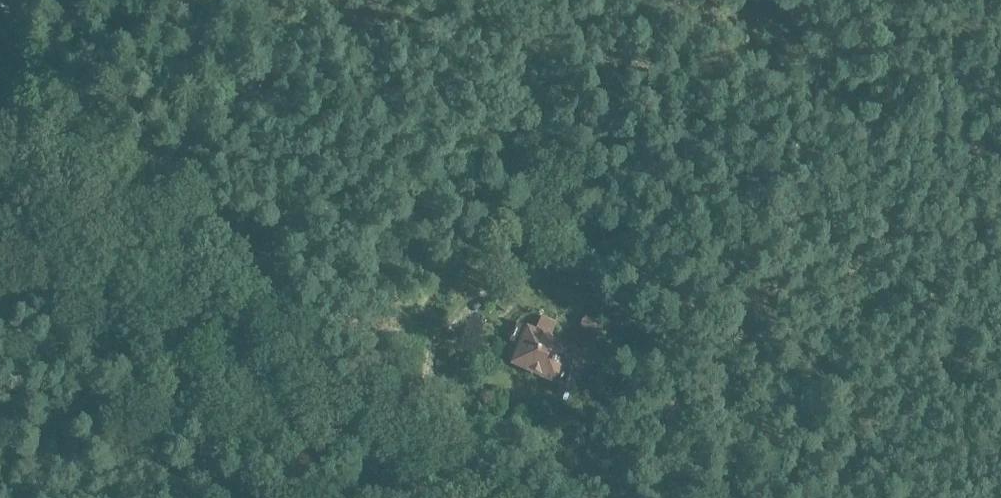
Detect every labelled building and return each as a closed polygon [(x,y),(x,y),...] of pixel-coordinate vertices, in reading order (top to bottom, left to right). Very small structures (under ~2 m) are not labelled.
[(610,326),(585,317),(580,328),(605,338),(610,326)] [(512,366),(535,375),(550,339),(556,324),(542,318),(536,332),(528,328),(519,324),(510,341),(520,346),(512,366)] [(550,339),(535,375),(557,385),(564,369),(581,376),(589,357),(572,350),(572,349),(550,339)]
